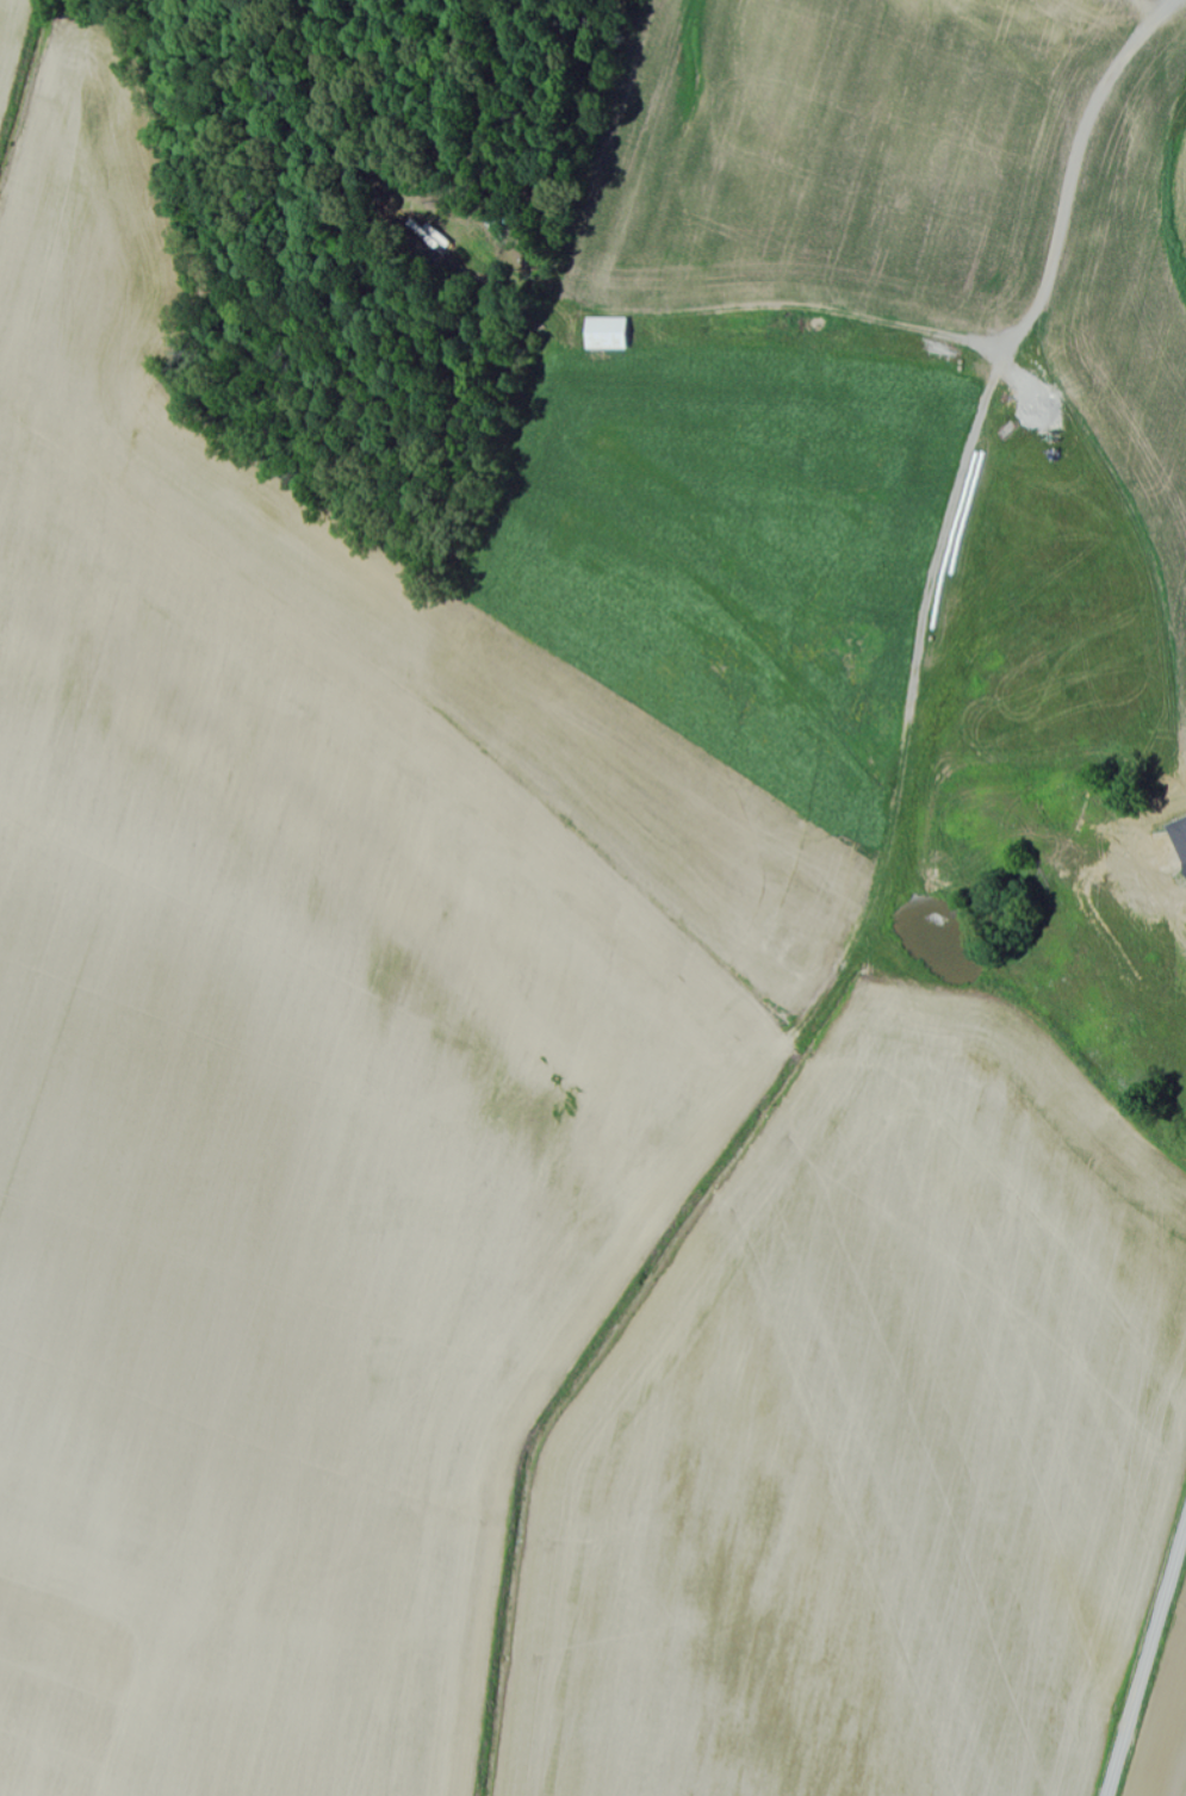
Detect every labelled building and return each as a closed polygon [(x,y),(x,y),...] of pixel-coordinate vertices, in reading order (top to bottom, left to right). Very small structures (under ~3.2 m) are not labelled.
[(637,351),(638,319),(597,319),(596,350),(637,351)]
